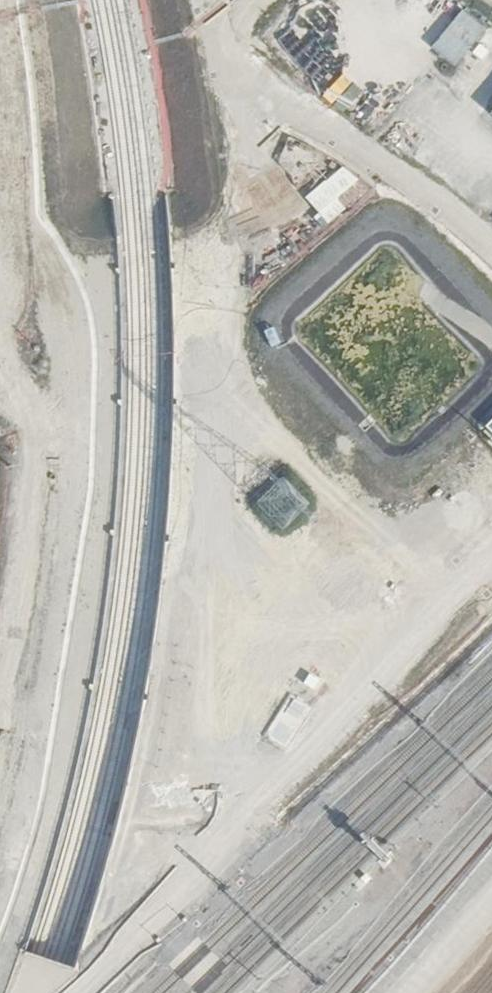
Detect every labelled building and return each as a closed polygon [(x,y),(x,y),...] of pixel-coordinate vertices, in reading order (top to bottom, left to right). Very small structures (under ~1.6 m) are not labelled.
[(453,64),(486,26),(463,7),(431,45),(453,64)] [(364,103),(357,118),(377,129),(385,115),(364,103)] [(329,224),(368,189),(343,162),(304,197),(329,224)] [(282,473),(253,500),(281,530),(311,503),(282,473)]
